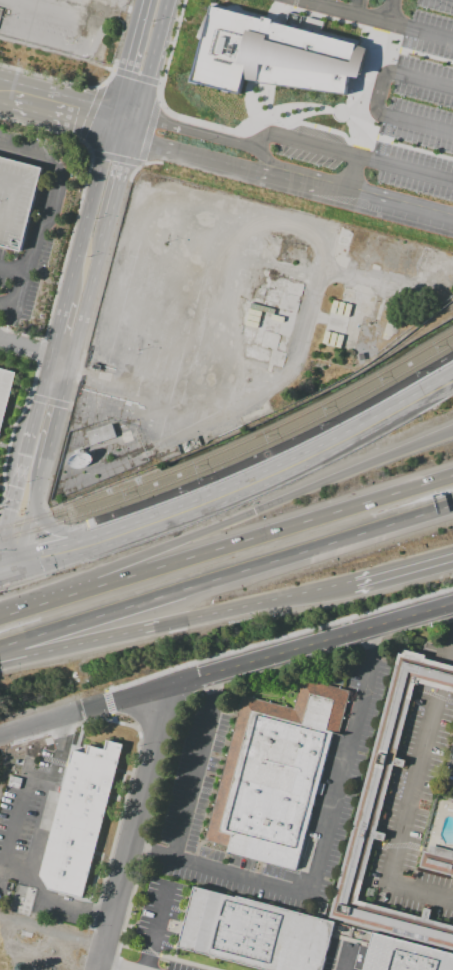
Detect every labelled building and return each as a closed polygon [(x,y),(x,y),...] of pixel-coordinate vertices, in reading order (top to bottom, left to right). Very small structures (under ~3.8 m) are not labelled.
[(216,5),(382,47),(375,79),(355,74),(352,93),(251,79),(247,97),(196,84),(216,5)] [(20,253),(0,248),(0,158),(42,169),(24,236),(20,253)] [(15,373),(0,427),(0,369),(15,373)] [(86,432),(90,445),(115,436),(110,424),(86,432)] [(358,903),(416,684),(420,670),(423,658),(399,652),(328,919),(452,952),(452,929),(358,903)] [(452,694),(452,666),(423,658),(420,670),(416,684),(452,694)] [(301,680),(350,691),(338,735),(331,733),(296,871),(225,854),(226,848),(205,842),(243,695),(293,709),(301,680)] [(72,750),(86,754),(89,746),(104,750),(107,740),(123,745),(82,898),(48,889),(39,876),(72,750)] [(450,859),(452,860),(452,878),(419,869),(424,853),(436,856),(450,859)] [(334,922),(322,969),(261,969),(178,948),(193,887),(334,922)] [(372,934),(452,954),(452,969),(363,969),(372,934)]
